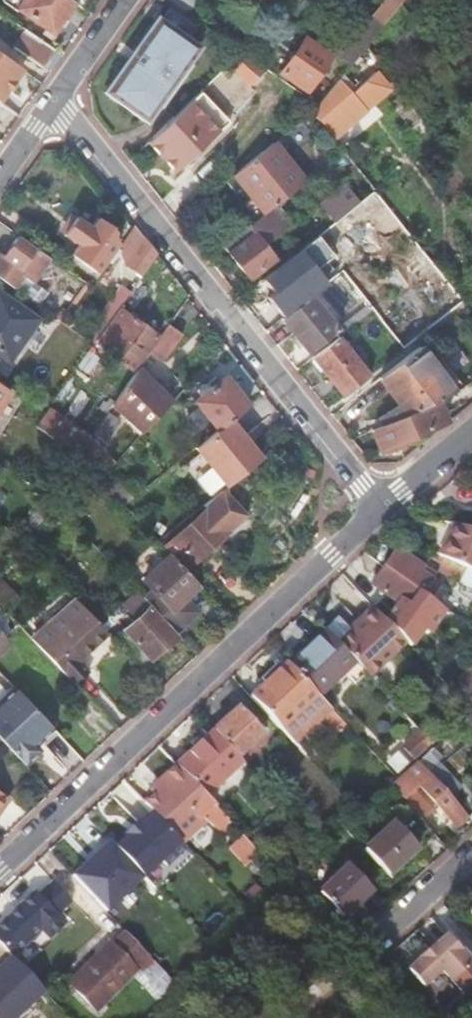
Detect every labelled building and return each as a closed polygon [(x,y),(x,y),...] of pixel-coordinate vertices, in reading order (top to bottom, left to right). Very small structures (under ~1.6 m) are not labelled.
[(73,0),(72,0),(22,0),(17,8),(51,32),(73,0)] [(187,12),(195,0),(170,0),(187,12)] [(122,79),(110,96),(142,118),(154,100),(161,105),(191,63),(185,58),(197,41),(162,17),(119,77),(122,79)] [(366,46),(383,25),(374,18),(341,58),(350,65),(366,46)] [(54,48),(33,33),(20,51),(41,66),(54,48)] [(304,38),(280,72),(306,90),(331,56),(304,38)] [(350,65),(349,66),(361,80),(380,64),(366,46),(350,65)] [(22,67),(0,52),(0,98),(7,88),(13,79),(22,67)] [(243,57),(234,66),(251,82),(260,73),(243,57)] [(358,87),(345,71),(338,79),(351,93),(358,87)] [(317,104),(331,87),(321,78),(306,96),(317,104)] [(13,79),(7,88),(12,91),(17,82),(13,79)] [(317,104),(311,112),(326,129),(342,116),(348,124),(365,110),(368,114),(385,98),(368,79),(358,87),(351,93),(338,79),(331,87),(317,104)] [(198,92),(188,101),(216,130),(226,120),(198,92)] [(311,112),(317,104),(306,96),(300,103),(311,112)] [(216,130),(188,101),(146,143),(174,171),(216,130)] [(303,183),(271,144),(224,181),(256,221),(268,211),(303,183)] [(348,190),(326,207),(325,209),(335,222),(359,203),(348,190)] [(402,226),(373,191),(359,203),(335,222),(320,234),(332,249),(372,217),(388,237),(402,226)] [(268,211),(256,221),(224,246),(249,279),(275,259),(265,246),(284,231),(268,211)] [(81,240),(72,253),(96,270),(114,245),(103,237),(111,226),(98,217),(89,229),(83,225),(75,236),(81,240)] [(157,254),(135,226),(119,248),(125,263),(142,275),(157,254)] [(14,286),(25,270),(20,266),(35,246),(18,234),(4,255),(0,252),(0,277),(14,286)] [(423,283),(437,271),(414,241),(399,253),(423,283)] [(342,271),(370,307),(384,296),(356,260),(342,271)] [(113,299),(121,304),(134,287),(126,282),(113,299)] [(8,359),(37,319),(0,293),(0,354),(8,359)] [(98,336),(119,307),(121,304),(113,299),(91,331),(98,336)] [(313,300),(285,322),(309,353),(338,330),(313,300)] [(98,336),(95,341),(132,368),(156,334),(119,307),(98,336)] [(183,331),(170,322),(151,348),(163,358),(183,331)] [(343,396),(369,376),(338,337),(312,358),(343,396)] [(453,392),(418,347),(379,378),(407,413),(434,400),(453,392)] [(77,366),(53,400),(59,404),(83,370),(77,366)] [(115,398),(143,427),(170,400),(138,366),(115,398)] [(232,417),(248,405),(224,376),(195,400),(218,429),(232,417)] [(10,390),(0,383),(0,405),(10,390)] [(105,412),(107,410),(114,399),(110,396),(106,401),(104,399),(98,407),(105,412)] [(434,400),(407,413),(370,430),(380,450),(386,447),(392,444),(443,420),(434,400)] [(36,425),(76,453),(83,442),(89,434),(49,406),(44,413),(36,425)] [(105,412),(93,429),(105,438),(119,419),(107,410),(105,412)] [(232,417),(218,429),(197,445),(228,484),(263,456),(232,417)] [(83,442),(76,453),(100,478),(108,468),(83,442)] [(108,468),(100,478),(115,494),(124,485),(108,468)] [(156,542),(169,556),(188,576),(218,547),(214,542),(245,513),(223,488),(203,503),(206,506),(173,537),(168,531),(156,542)] [(32,515),(17,535),(25,543),(36,548),(63,511),(47,494),(41,502),(32,515)] [(27,511),(32,515),(41,502),(36,499),(27,511)] [(471,570),(471,528),(445,521),(438,538),(446,542),(440,556),(444,558),(465,567),(471,570)] [(438,538),(431,552),(440,556),(446,542),(438,538)] [(396,551),(385,568),(423,593),(430,584),(418,576),(421,572),(429,578),(432,574),(396,551)] [(169,556),(134,587),(138,591),(177,633),(181,637),(203,617),(190,603),(202,592),(188,576),(169,556)] [(459,577),(465,567),(444,558),(438,569),(448,575),(459,577)] [(423,593),(385,568),(373,586),(408,610),(411,606),(403,600),(405,596),(416,603),(423,593)] [(0,588),(0,604),(5,609),(14,597),(3,584),(0,588)] [(177,633),(138,591),(125,603),(137,617),(114,639),(140,667),(177,633)] [(76,598),(33,639),(76,685),(89,671),(79,661),(109,633),(76,598)] [(339,643),(356,661),(369,676),(406,642),(373,607),(359,620),(361,622),(339,643)] [(290,665),(318,694),(319,695),(356,661),(339,643),(327,630),(290,665)] [(288,662),(251,697),(281,728),(295,743),(321,719),(332,709),(319,695),(318,694),(290,665),(288,662)] [(50,724),(15,687),(12,689),(47,726),(50,724)] [(12,689),(0,700),(0,739),(21,760),(36,746),(31,741),(36,736),(47,726),(12,689)] [(239,706),(214,730),(238,756),(264,732),(239,706)] [(332,709),(321,719),(341,740),(352,730),(332,709)] [(214,730),(177,764),(200,788),(206,795),(243,761),(238,756),(214,730)] [(414,759),(432,743),(420,730),(403,747),(414,759)] [(432,746),(419,758),(432,773),(441,765),(438,761),(442,757),(432,746)] [(397,777),(390,783),(393,786),(404,799),(423,820),(434,809),(416,789),(421,784),(458,825),(470,815),(453,796),(432,773),(419,758),(397,777)] [(441,765),(432,773),(453,796),(464,787),(443,763),(441,765)] [(200,788),(177,764),(151,788),(155,792),(145,803),(169,828),(183,842),(204,821),(200,818),(204,813),(213,823),(225,833),(234,824),(223,813),(214,804),(206,795),(200,788)] [(8,799),(0,793),(0,810),(8,799)] [(145,803),(141,799),(91,846),(119,876),(169,828),(145,803)] [(395,822),(365,849),(388,876),(418,849),(422,853),(439,839),(428,827),(411,841),(395,822)] [(348,865),(318,892),(342,917),(371,891),(348,865)] [(4,949),(21,945),(23,951),(57,942),(48,906),(13,915),(15,921),(0,925),(0,935),(3,948),(4,949)] [(154,961),(127,932),(113,946),(111,943),(99,956),(97,954),(80,970),(87,976),(85,977),(87,979),(77,990),(96,1010),(137,969),(139,971),(140,973),(142,971),(154,961)] [(447,932),(434,944),(433,942),(418,955),(420,957),(408,967),(423,984),(441,968),(464,994),(471,987),(471,960),(447,932)] [(0,945),(0,978),(9,988),(26,972),(4,949),(3,948),(0,945)] [(176,984),(154,961),(142,971),(164,995),(176,984)] [(68,982),(77,990),(87,979),(85,977),(87,976),(80,970),(68,982)] [(164,995),(142,971),(140,973),(139,971),(134,975),(158,1002),(165,995),(164,995)]
